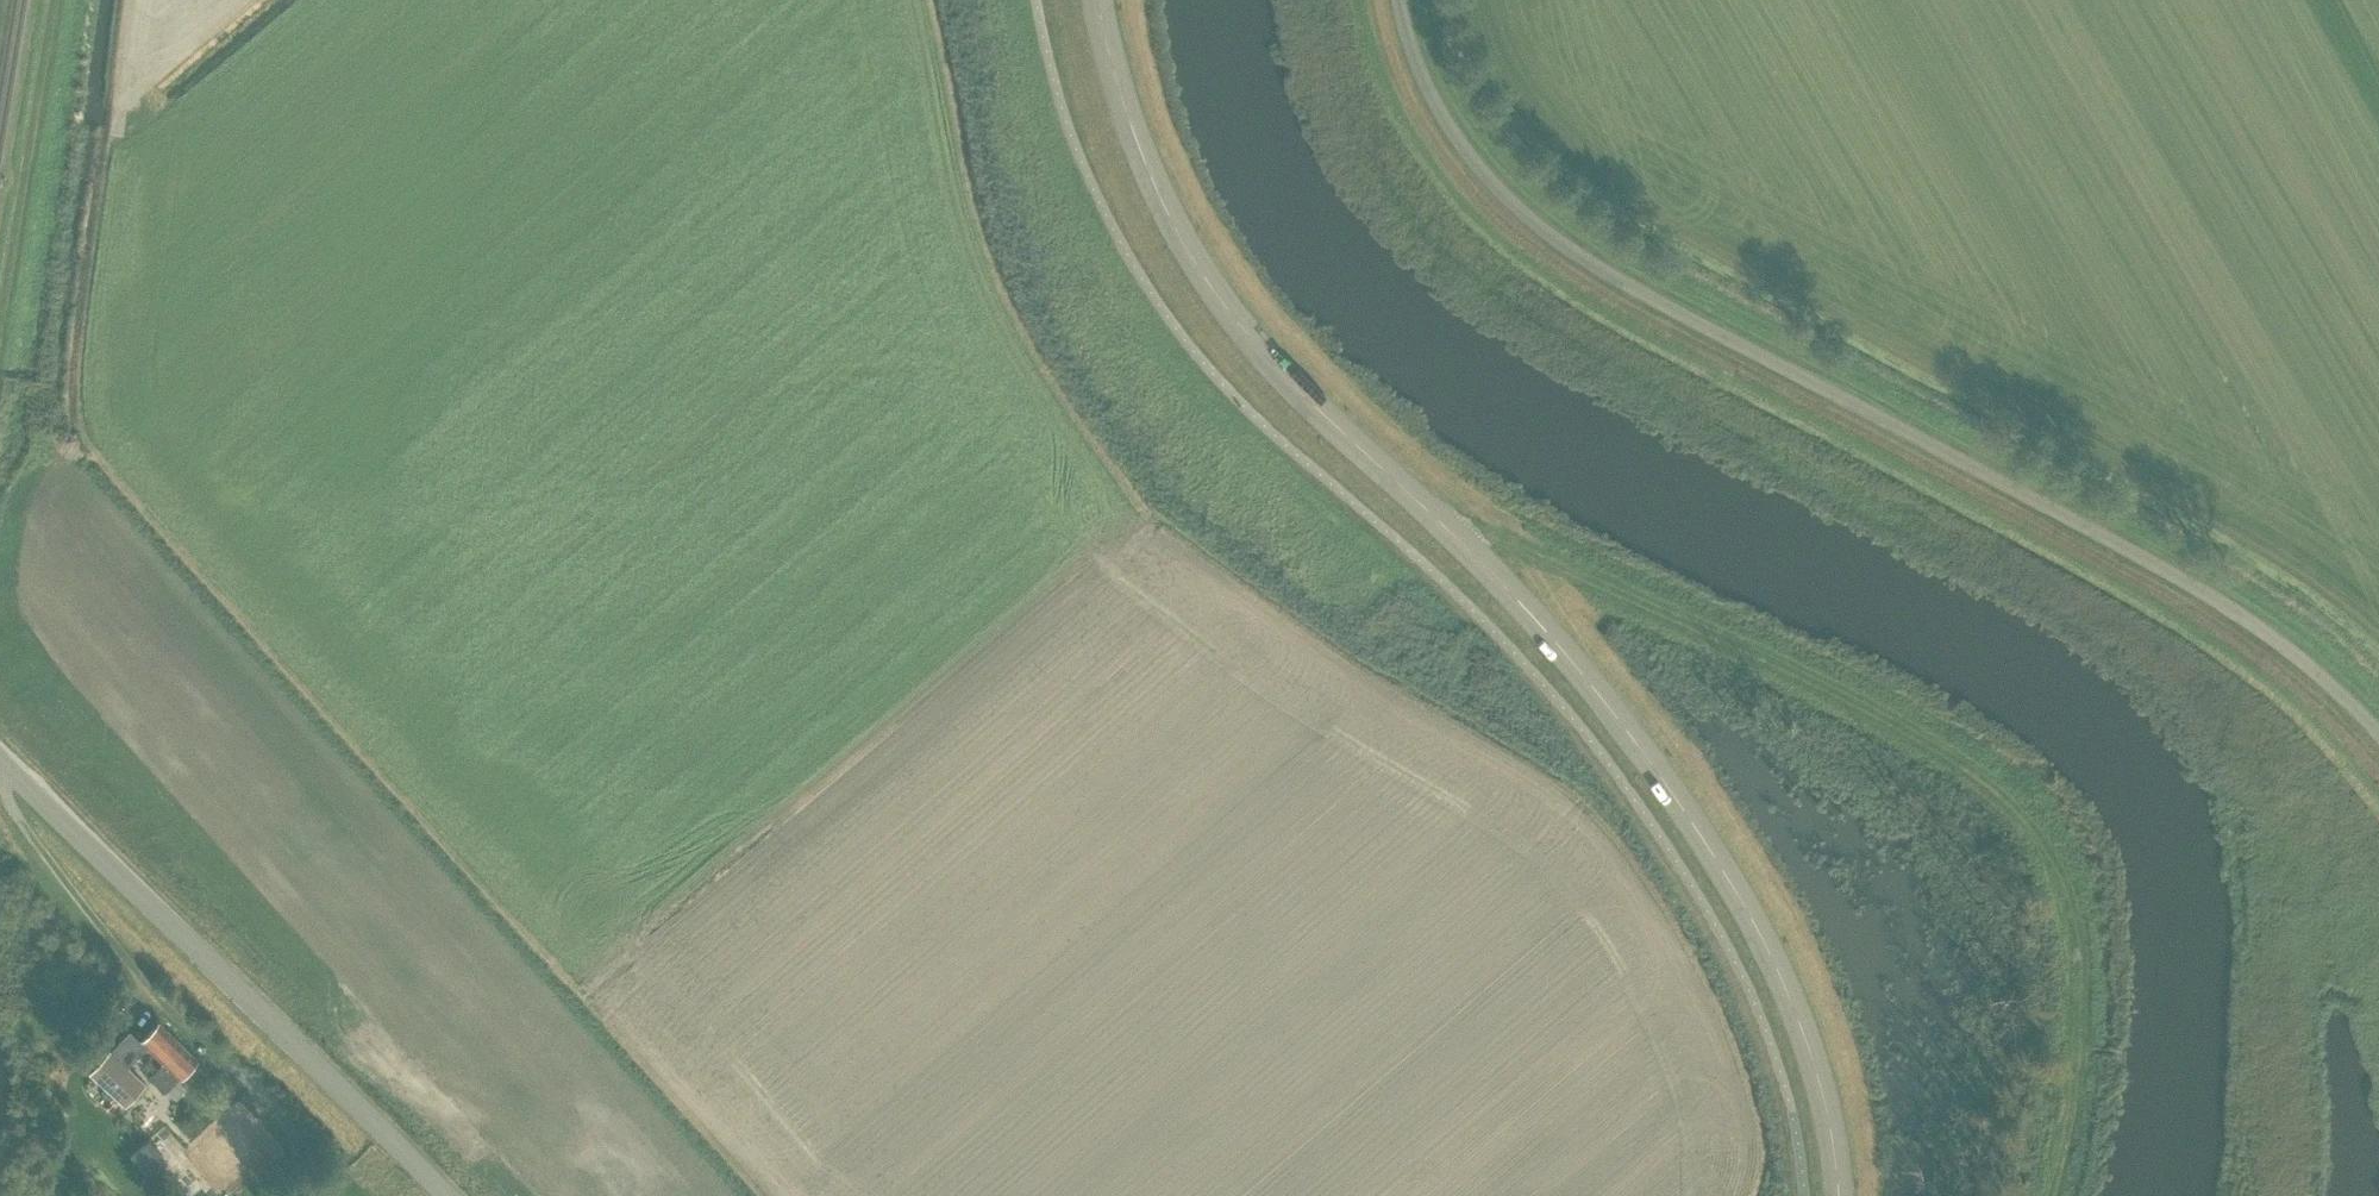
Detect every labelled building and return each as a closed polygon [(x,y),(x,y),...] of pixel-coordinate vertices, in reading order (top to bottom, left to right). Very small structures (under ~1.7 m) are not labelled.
[(160,1023),(142,1040),(132,1031),(90,1073),(126,1107),(147,1083),(130,1066),(149,1048),(165,1063),(151,1077),(166,1092),(169,1090),(178,1099),(188,1087),(181,1080),(199,1062),(160,1023)] [(132,1156),(152,1180),(170,1165),(151,1141),(132,1156)]
